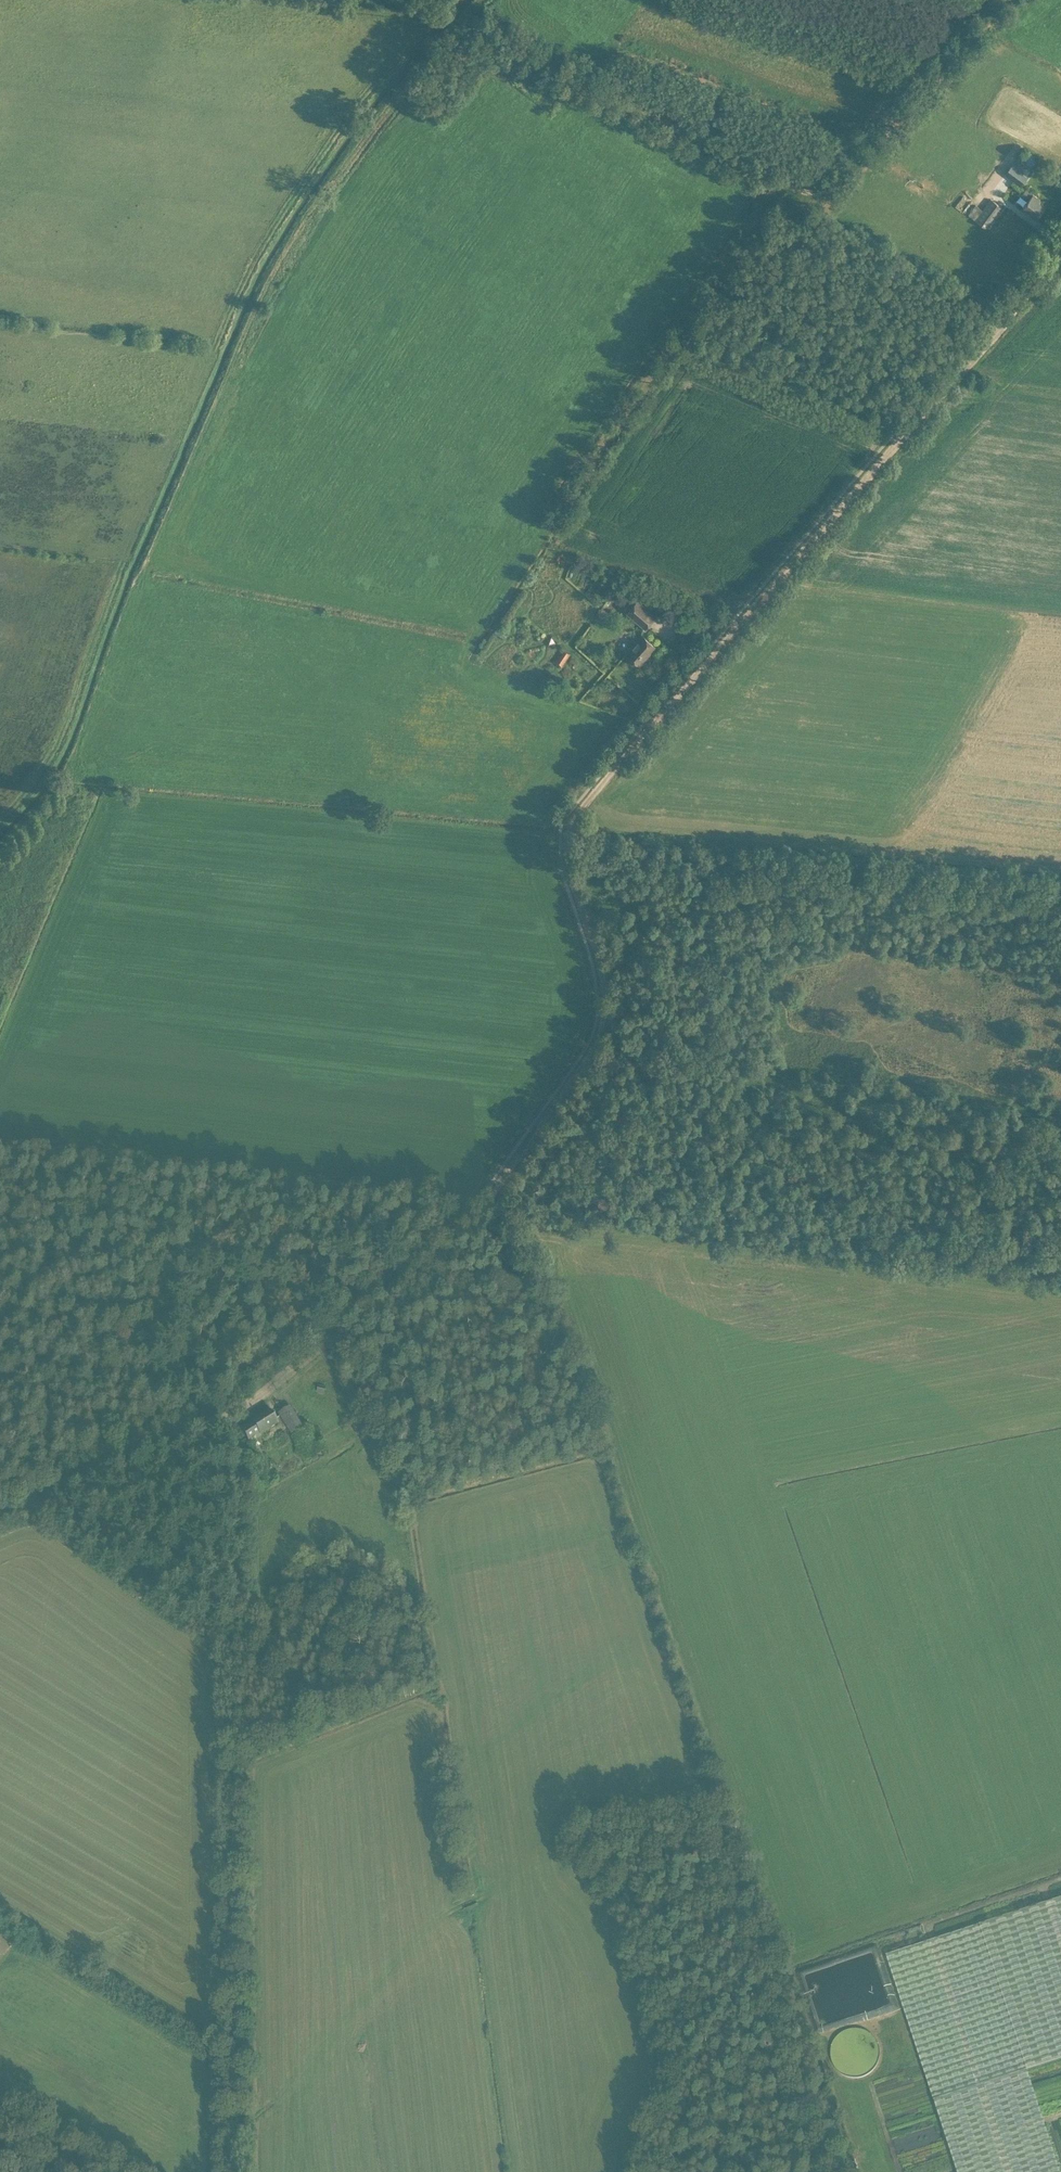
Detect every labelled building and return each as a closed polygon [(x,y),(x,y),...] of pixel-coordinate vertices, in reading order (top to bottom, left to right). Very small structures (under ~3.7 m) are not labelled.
[(538,70),(528,65),(523,75),(533,80),(538,70)] [(1016,160),(1006,174),(1021,186),(1032,172),(1016,160)] [(1023,207),(1028,210),(1036,217),(1045,205),(1040,201),(1041,199),(1027,189),(1023,194),(1029,199),(1023,207)] [(963,202),(968,206),(974,198),(969,194),(963,202)] [(976,204),(969,214),(986,227),(1001,207),(991,200),(984,209),(976,204)] [(645,628),(656,616),(638,600),(627,613),(645,628)] [(627,653),(640,664),(656,646),(643,635),(627,653)] [(561,648),(558,653),(567,659),(570,654),(561,648)] [(277,1414),(286,1428),(283,1430),(286,1434),(289,1433),(290,1434),(302,1427),(288,1406),(277,1414)] [(277,1424),(275,1421),(269,1412),(241,1429),(249,1441),(253,1448),(259,1444),(255,1438),(277,1424)] [(365,1431),(356,1416),(348,1420),(356,1436),(365,1431)] [(305,1439),(299,1431),(291,1437),(297,1445),(305,1439)] [(256,1461),(250,1451),(239,1458),(240,1461),(238,1462),(242,1470),(256,1461)] [(921,2065),(921,2066),(873,2082),(902,2171),(1059,2171),(1026,2071),(1060,2060),(1060,1898),(885,1956),(921,2065)] [(913,1931),(914,1941),(928,1939),(926,1929),(913,1931)]
